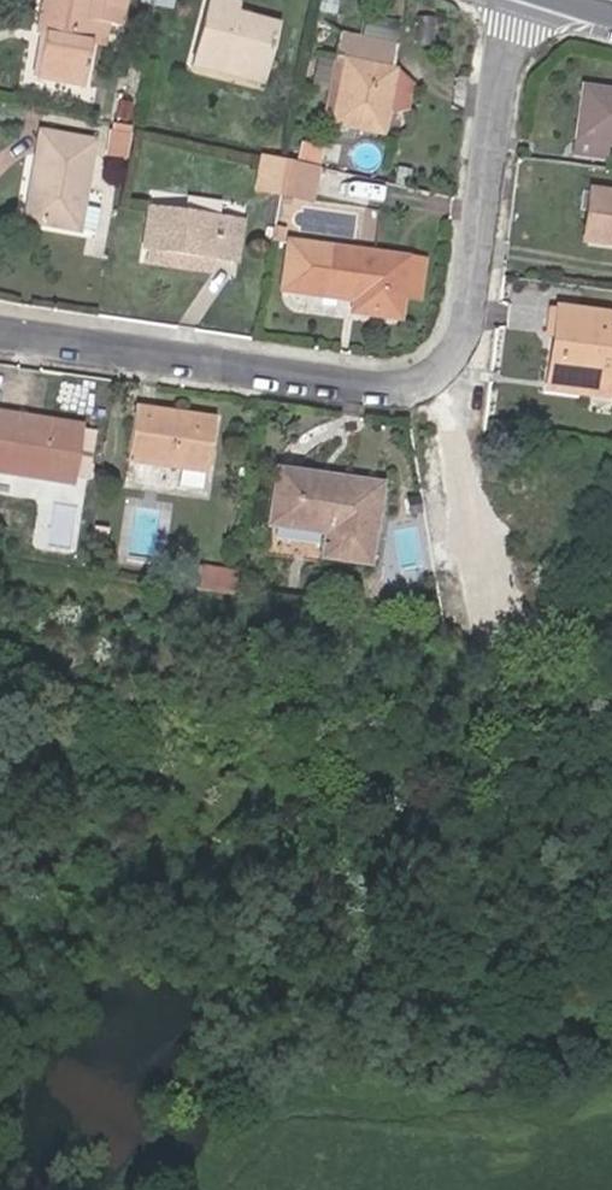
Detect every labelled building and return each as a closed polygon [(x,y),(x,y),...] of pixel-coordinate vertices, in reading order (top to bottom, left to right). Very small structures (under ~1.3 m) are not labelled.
[(92,43),(103,45),(106,25),(121,28),(126,0),(43,0),(37,35),(41,36),(34,78),(83,88),(92,43)] [(154,5),(168,8),(169,0),(155,0),(154,5)] [(190,69),(262,82),(273,21),(229,15),(230,5),(202,1),(190,69)] [(324,115),(333,117),(331,128),(334,128),(332,139),(349,142),(352,131),(383,137),(387,115),(403,109),(408,84),(395,72),(392,72),(396,48),(339,36),(324,115)] [(579,93),(574,144),(573,158),(604,160),(605,147),(611,148),(611,96),(579,93)] [(131,128),(113,123),(107,155),(126,158),(131,128)] [(41,132),(26,219),(77,228),(93,141),(41,132)] [(295,166),(313,170),(317,152),(298,148),(295,166)] [(255,190),(280,195),(286,164),(262,158),(255,190)] [(286,164),(280,195),(308,201),(313,170),(295,166),(286,164)] [(611,248),(611,196),(590,194),(585,246),(611,248)] [(216,280),(219,263),(233,265),(240,221),(152,208),(145,252),(151,253),(148,269),(216,280)] [(271,242),(282,244),(284,232),(273,230),(271,242)] [(346,311),(391,317),(393,297),(418,300),(422,265),(398,262),(282,244),(277,288),(347,299),(346,311)] [(606,335),(608,319),(552,312),(548,341),(556,342),(550,395),(590,400),(591,392),(611,395),(611,336),(606,335)] [(125,461),(205,472),(213,421),(133,409),(125,461)] [(73,485),(81,427),(0,414),(0,474),(73,485)] [(263,527),(320,537),(316,560),(361,568),(373,489),(271,473),(263,527)] [(228,596),(231,575),(200,571),(196,591),(228,596)]
